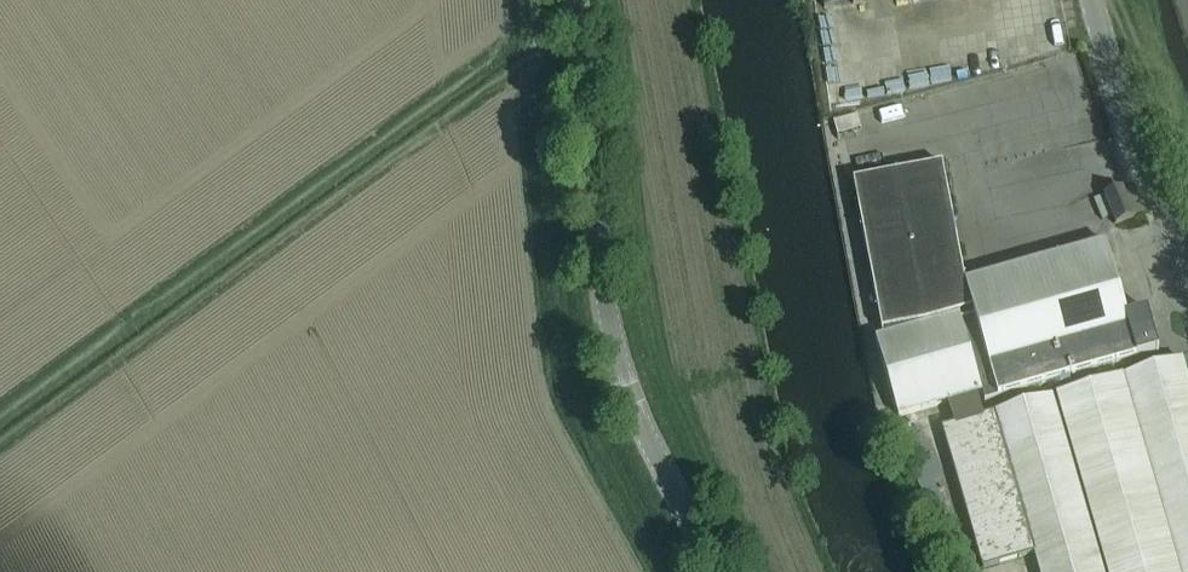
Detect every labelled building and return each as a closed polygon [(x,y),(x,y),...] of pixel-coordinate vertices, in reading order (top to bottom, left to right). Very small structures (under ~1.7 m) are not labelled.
[(862,0),(821,0),(822,9),(862,3),(862,0)] [(854,126),(880,120),(876,104),(850,111),(854,126)] [(1126,317),(1105,242),(965,283),(942,163),(853,181),(883,337),(876,339),(898,417),(981,393),(984,402),(1158,352),(1147,311),(1126,317)] [(1134,218),(1121,188),(1104,195),(1116,225),(1134,218)] [(1110,571),(1187,571),(1187,384),(1181,359),(1057,395),(1110,571)] [(1057,395),(942,428),(983,569),(1034,555),(1039,571),(1110,571),(1057,395)] [(887,437),(893,449),(898,446),(920,435),(914,423),(887,437)]
